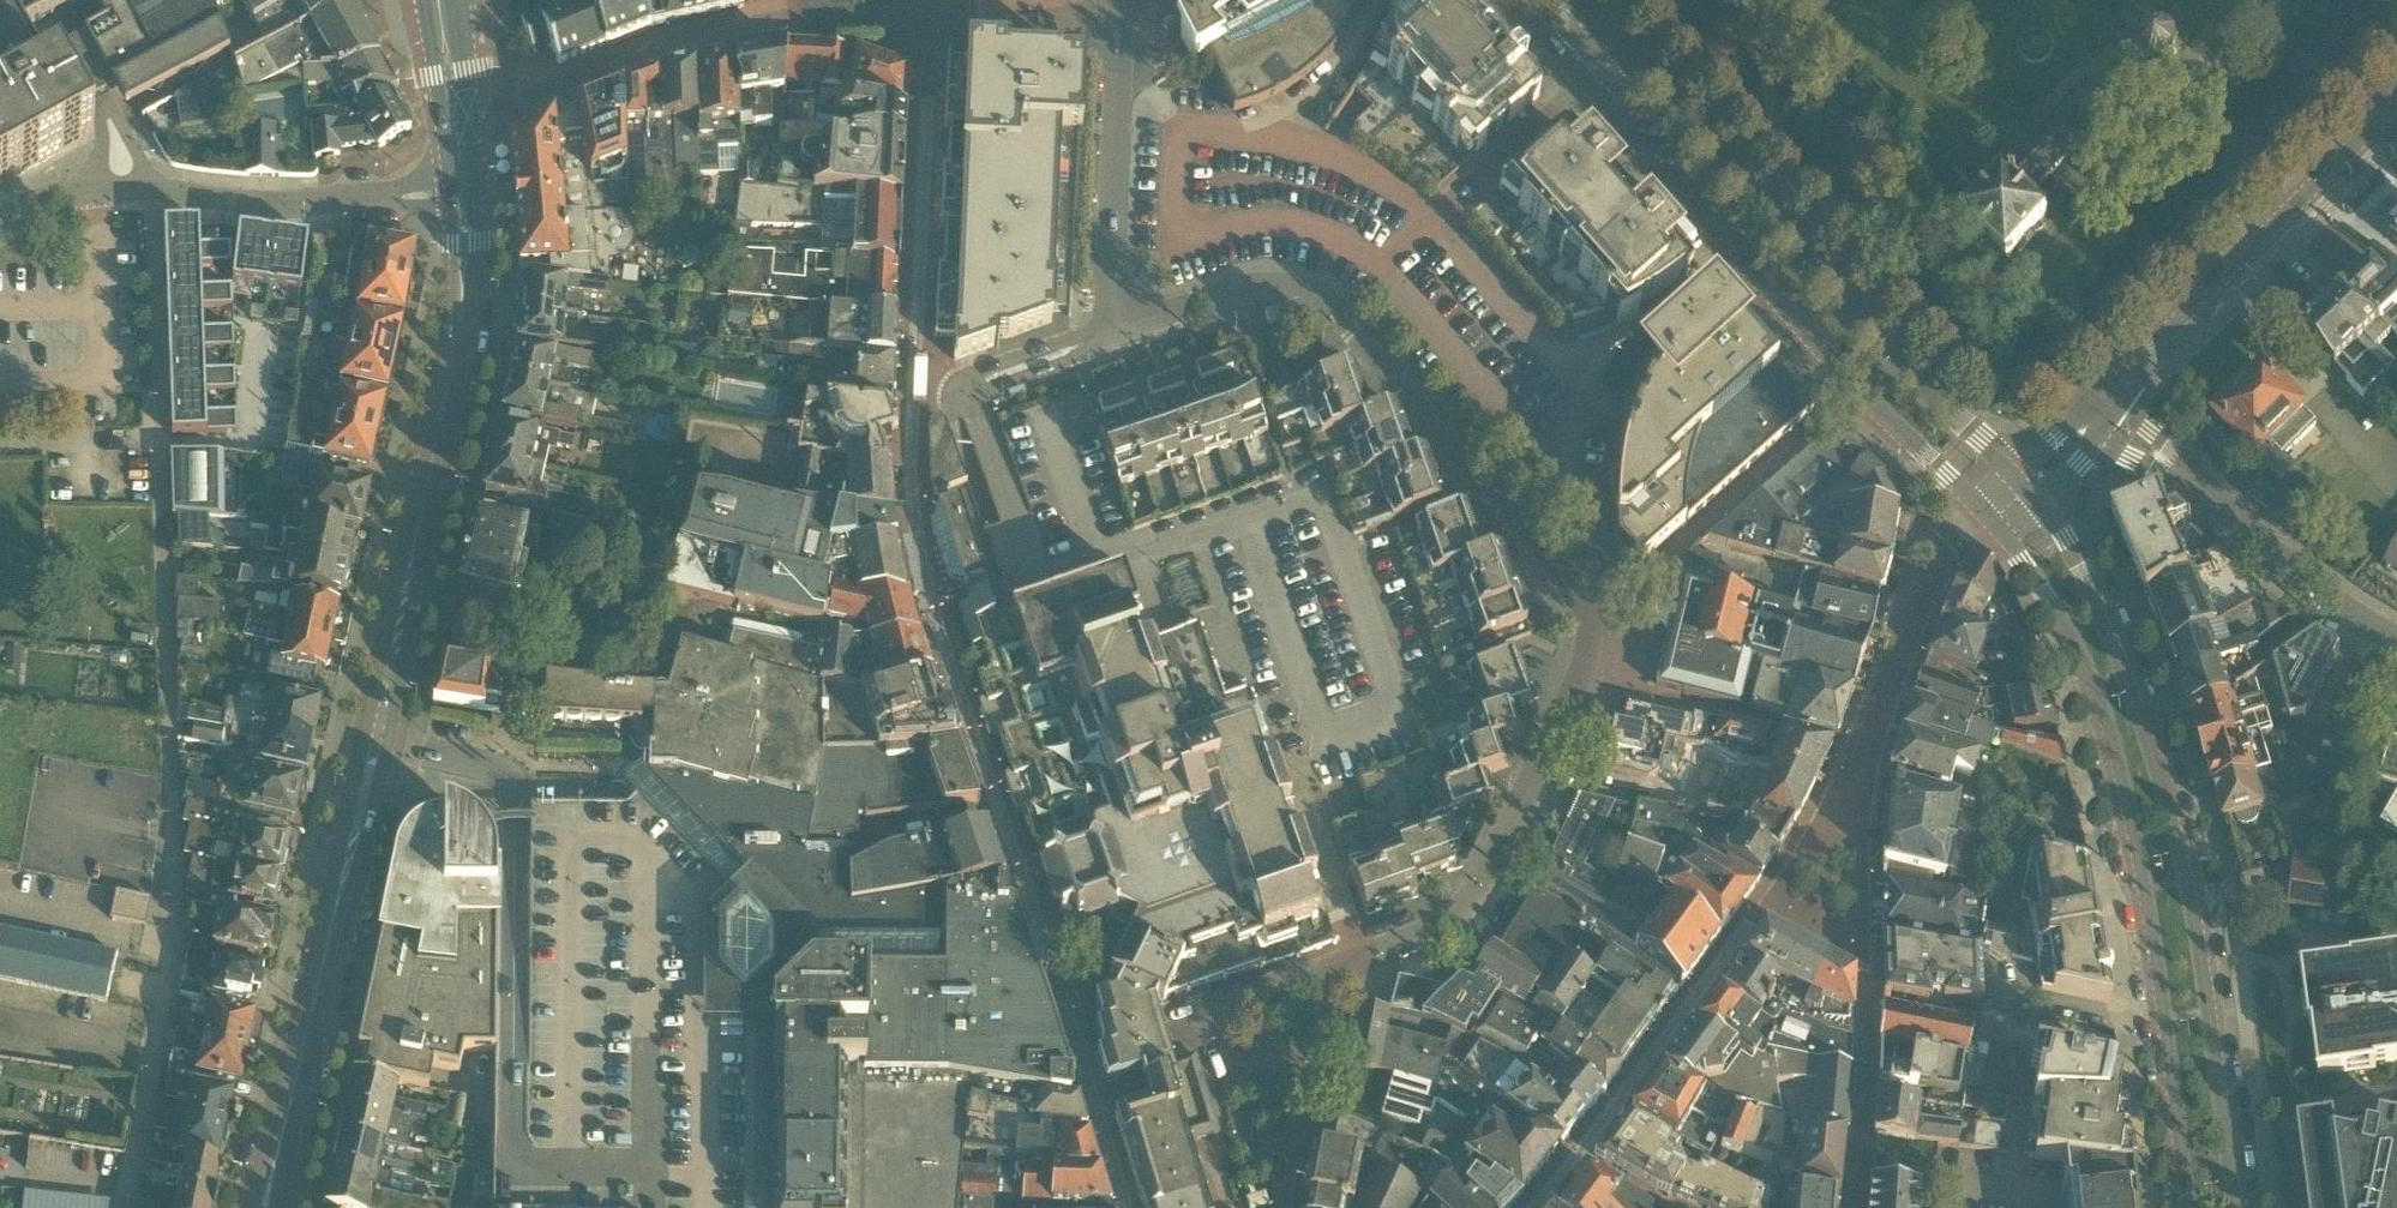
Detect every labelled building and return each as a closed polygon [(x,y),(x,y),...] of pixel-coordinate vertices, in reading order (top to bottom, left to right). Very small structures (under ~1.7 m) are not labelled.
[(93,139),(76,108),(81,106),(51,53),(50,51),(36,59),(21,31),(78,0),(0,0),(0,190),(93,139)] [(106,21),(84,33),(85,34),(114,88),(125,107),(228,51),(229,50),(221,29),(211,0),(94,0),(106,21)] [(349,3),(347,0),(242,0),(247,9),(246,10),(247,11),(248,10),(252,18),(250,19),(250,21),(253,19),(260,31),(259,32),(260,33),(261,33),(267,42),(268,44),(349,3)] [(521,18),(534,53),(551,47),(558,65),(606,46),(591,0),(542,19),(538,11),(521,18)] [(652,27),(643,0),(591,0),(606,46),(652,27)] [(741,0),(643,0),(652,27),(743,7),(741,0)] [(1224,90),(1235,111),(1263,101),(1289,88),(1312,70),(1320,63),(1324,59),(1342,38),(1356,14),(1362,0),(1187,0),(1160,25),(1168,34),(1174,28),(1192,64),(1207,56),(1224,90)] [(1400,17),(1398,15),(1397,14),(1383,36),(1385,39),(1354,86),(1325,129),(1328,131),(1356,88),(1374,107),(1358,121),(1354,127),(1353,133),(1355,139),(1360,144),(1365,146),(1400,167),(1434,191),(1538,99),(1527,88),(1533,82),(1523,71),(1517,76),(1505,62),(1510,58),(1507,55),(1503,60),(1471,25),(1476,20),(1474,18),(1469,22),(1457,8),(1463,2),(1461,0),(1411,0),(1400,17)] [(2137,25),(2140,22),(2118,0),(2113,0),(2137,25)] [(341,69),(379,56),(349,3),(268,44),(267,42),(265,43),(266,44),(251,52),(250,51),(248,52),(249,53),(233,61),(234,64),(241,88),(242,93),(240,93),(240,95),(242,95),(303,86),(303,85),(302,68),(339,65),(341,69)] [(2159,30),(2150,29),(2148,31),(2140,22),(2137,25),(2060,108),(2085,132),(2145,67),(2154,68),(2162,65),(2169,59),(2172,51),(2171,42),(2166,35),(2159,30)] [(785,47),(783,80),(820,82),(824,83),(826,45),(786,42),(785,47)] [(815,126),(846,126),(848,104),(874,58),(858,52),(839,47),(826,45),(824,83),(820,82),(815,123),(815,126)] [(785,47),(759,51),(763,74),(777,72),(775,94),(782,93),(783,80),(785,47)] [(1082,65),(1071,65),(1057,64),(1057,59),(1007,57),(1008,49),(1006,49),(1005,52),(968,50),(967,66),(949,64),(949,63),(947,63),(944,128),(946,128),(946,127),(949,127),(947,174),(944,174),(944,172),(942,172),(940,228),(941,228),(942,226),(945,227),(943,273),(939,273),(939,272),(938,271),(935,337),(936,337),(936,335),(955,336),(954,360),(997,345),(997,348),(998,348),(998,337),(1007,338),(1051,322),(1052,311),(1069,312),(1068,317),(1070,317),(1078,133),(1081,133),(1081,130),(1079,130),(1080,115),(1080,104),(1082,65)] [(778,125),(781,126),(782,93),(775,94),(777,72),(763,74),(759,51),(735,55),(737,121),(738,121),(751,120),(752,127),(769,126),(769,121),(775,121),(775,126),(778,125)] [(741,173),(738,121),(737,121),(735,55),(734,55),(735,58),(729,59),(728,58),(727,58),(725,58),(710,61),(708,62),(707,63),(706,64),(701,65),(700,62),(697,63),(697,118),(698,172),(698,174),(741,173)] [(303,85),(303,86),(329,85),(341,108),(342,110),(389,93),(398,89),(379,56),(341,69),(339,65),(302,68),(303,85)] [(874,58),(848,104),(905,111),(906,94),(908,70),(874,58)] [(662,72),(658,73),(662,208),(665,207),(665,222),(679,222),(677,175),(679,175),(679,172),(698,172),(697,118),(697,63),(686,66),(662,73),(662,72)] [(234,64),(233,64),(178,94),(182,125),(209,122),(208,112),(205,87),(235,84),(235,88),(241,88),(234,64)] [(623,85),(625,184),(625,201),(626,201),(627,208),(662,208),(658,73),(655,74),(655,75),(647,78),(643,83),(640,84),(634,82),(626,85),(626,84),(623,85)] [(2045,100),(2026,82),(1999,111),(2018,129),(2045,100)] [(590,187),(625,184),(623,85),(575,104),(590,187)] [(392,97),(389,93),(342,110),(341,108),(311,110),(316,157),(340,155),(339,147),(376,143),(379,148),(384,145),(391,141),(395,139),(407,133),(406,132),(411,130),(408,126),(409,125),(402,114),(398,109),(402,106),(396,95),(392,97)] [(524,275),(524,274),(610,284),(609,262),(612,261),(615,261),(618,260),(620,259),(623,257),(626,256),(628,254),(630,251),(631,248),(633,246),(633,243),(634,240),(634,237),(634,234),(633,231),(632,228),(631,225),(629,222),(627,220),(625,218),(623,216),(620,215),(617,213),(614,213),(611,212),(608,212),(605,213),(604,203),(625,201),(625,184),(590,187),(575,104),(575,103),(548,116),(508,135),(514,204),(520,275),(524,275)] [(905,111),(848,104),(846,126),(815,126),(815,123),(781,126),(778,125),(777,149),(798,148),(863,133),(904,136),(905,111)] [(2026,196),(2085,132),(2060,108),(2003,168),(2004,169),(1987,187),(1973,174),(1980,167),(1961,148),(1945,162),(1935,150),(1932,152),(1925,158),(1954,189),(1960,183),(1970,193),(1963,201),(1970,206),(1960,217),(2004,258),(2011,250),(2018,256),(2043,228),(2036,222),(2044,213),(2026,196)] [(284,177),(285,153),(284,130),(246,129),(247,176),(284,177)] [(1662,227),(1649,216),(1645,220),(1608,178),(1612,174),(1602,161),(1590,150),(1586,153),(1566,131),(1474,213),(1495,236),(1501,231),(1558,295),(1555,298),(1573,318),(1584,315),(1594,311),(1605,307),(1608,313),(1612,318),(1616,323),(1604,328),(1591,333),(1579,337),(1580,339),(1593,335),(1605,331),(1617,326),(1618,326),(1624,323),(1630,320),(1631,319),(1637,316),(1635,311),(1663,293),(1689,273),(1694,279),(1696,277),(1667,245),(1671,241),(1662,227)] [(775,186),(901,200),(904,136),(863,133),(798,148),(777,149),(775,186)] [(743,166),(741,185),(757,187),(759,168),(743,166)] [(775,188),(757,187),(741,185),(740,185),(736,223),(735,223),(732,254),(773,255),(773,253),(803,255),(804,244),(750,242),(750,224),(823,228),(820,257),(899,259),(899,249),(901,200),(775,186),(775,188)] [(2396,222),(2389,231),(2389,236),(2393,239),(2392,240),(2396,244),(2396,222)] [(202,251),(201,229),(166,229),(167,271),(202,271),(233,271),(233,251),(202,251)] [(269,289),(276,233),(241,229),(235,284),(269,289)] [(269,289),(304,293),(311,238),(276,233),(269,289)] [(350,271),(408,280),(408,277),(411,275),(412,267),(410,264),(413,247),(355,238),(350,271)] [(812,305),(812,306),(896,312),(899,259),(820,257),(806,256),(805,281),(771,278),(773,255),(732,254),(727,296),(812,305)] [(2370,262),(2346,287),(2391,333),(2396,339),(2396,336),(2396,335),(2396,280),(2393,276),(2389,280),(2370,262)] [(202,271),(167,271),(168,314),(203,314),(233,314),(233,293),(203,293),(202,271)] [(408,280),(350,271),(344,304),(402,313),(405,296),(408,294),(409,286),(407,283),(408,280)] [(608,298),(610,284),(524,274),(524,275),(523,287),(517,292),(517,299),(521,305),(520,309),(580,316),(583,296),(608,298)] [(2346,287),(2324,309),(2387,375),(2387,374),(2386,373),(2395,364),(2380,350),(2379,351),(2376,349),(2391,333),(2346,287)] [(1713,300),(1706,306),(1705,307),(1680,333),(1660,362),(1643,393),(1630,426),(1621,461),(1622,461),(1633,473),(1630,475),(1625,476),(1620,480),(1618,485),(1620,490),(1623,494),(1628,495),(1628,500),(1616,501),(1616,503),(1613,518),(1616,541),(1626,552),(1629,556),(1632,559),(1637,564),(1813,409),(1710,292),(1708,294),(1713,300)] [(320,303),(310,302),(303,335),(313,337),(320,303)] [(894,358),(896,312),(812,306),(808,347),(808,348),(894,358)] [(518,332),(516,344),(602,354),(626,356),(628,342),(578,336),(580,316),(520,309),(520,314),(515,317),(513,322),(514,328),(518,332)] [(2387,375),(2324,309),(2301,331),(2360,393),(2368,385),(2372,389),(2387,375)] [(336,344),(393,356),(393,354),(397,352),(398,344),(396,340),(400,324),(343,310),(336,344)] [(204,356),(234,356),(234,336),(204,336),(203,314),(168,314),(168,356),(204,356)] [(782,378),(812,382),(835,385),(833,400),(892,408),(894,358),(808,348),(808,347),(745,340),(744,345),(750,346),(749,355),(759,357),(757,373),(774,376),(776,358),(785,359),(782,378)] [(393,356),(336,344),(328,377),(385,390),(389,372),(393,370),(394,362),(392,359),(393,356)] [(510,374),(509,379),(569,392),(570,392),(571,389),(565,388),(568,370),(600,378),(604,363),(601,362),(602,354),(516,344),(513,360),(511,360),(507,373),(510,374)] [(1228,354),(1212,359),(1217,373),(1233,367),(1228,354)] [(168,356),(169,399),(205,399),(235,399),(235,379),(204,379),(204,356),(168,356)] [(1212,359),(1196,364),(1201,379),(1217,373),(1212,359)] [(1303,384),(1312,409),(1362,392),(1360,387),(1358,388),(1355,382),(1358,381),(1358,380),(1353,381),(1349,370),(1354,368),(1353,367),(1303,384)] [(2316,421),(2264,368),(2259,372),(2255,372),(2250,377),(2250,381),(2245,386),(2243,383),(2241,385),(2242,386),(2236,392),(2235,392),(2233,393),(2235,396),(2231,400),(2227,400),(2222,405),(2222,409),(2217,414),(2228,424),(2218,434),(2236,452),(2245,442),(2281,477),(2293,465),(2283,455),(2316,421)] [(1179,371),(1163,376),(1168,390),(1184,385),(1179,371)] [(722,376),(715,406),(775,419),(782,389),(722,376)] [(1168,390),(1163,376),(1147,382),(1152,396),(1168,390)] [(596,398),(570,392),(569,392),(509,379),(508,384),(505,384),(502,397),(505,398),(501,414),(632,443),(635,428),(591,418),(596,398)] [(1224,393),(1241,444),(1266,435),(1248,380),(1233,385),(1235,389),(1224,393)] [(788,452),(801,454),(822,457),(889,467),(888,465),(889,460),(890,450),(891,435),(885,414),(891,412),(890,411),(891,411),(892,408),(833,400),(835,385),(812,382),(805,431),(792,429),(788,452)] [(338,403),(334,423),(376,432),(377,430),(380,428),(382,420),(380,416),(383,399),(327,387),(325,395),(324,400),(338,403)] [(1130,389),(1114,394),(1119,407),(1135,402),(1130,389)] [(1362,392),(1312,409),(1320,434),(1344,425),(1366,418),(1362,405),(1366,404),(1366,403),(1363,404),(1361,398),(1364,397),(1362,392)] [(1198,398),(1217,452),(1241,444),(1224,393),(1213,397),(1212,393),(1198,398)] [(1119,407),(1114,394),(1098,399),(1103,413),(1119,407)] [(1175,410),(1193,461),(1217,452),(1198,398),(1184,403),(1186,406),(1175,410)] [(236,421),(205,421),(205,399),(169,399),(170,442),(236,442),(236,421)] [(1366,418),(1344,425),(1353,450),(1400,434),(1404,432),(1403,431),(1399,432),(1395,421),(1399,419),(1399,418),(1396,419),(1394,413),(1397,412),(1395,408),(1366,418)] [(1149,415),(1168,469),(1193,461),(1175,410),(1164,414),(1163,410),(1149,415)] [(1126,428),(1144,478),(1168,469),(1149,415),(1136,420),(1137,424),(1126,428)] [(967,483),(946,426),(944,421),(939,419),(933,419),(929,423),(929,429),(931,484),(935,495),(967,483)] [(492,435),(487,455),(544,468),(548,450),(556,451),(557,445),(572,449),(574,438),(500,421),(497,436),(492,435)] [(376,435),(376,432),(334,423),(329,442),(315,439),(312,451),(311,452),(322,455),(369,465),(373,448),(376,446),(378,438),(376,435)] [(1761,491),(1797,532),(1889,559),(1898,506),(1882,472),(1865,457),(1836,426),(1761,491)] [(1119,487),(1144,478),(1126,428),(1115,431),(1114,427),(1100,432),(1119,487)] [(1404,446),(1400,434),(1353,450),(1362,476),(1374,472),(1413,458),(1411,451),(1408,452),(1406,446),(1409,445),(1408,444),(1404,446)] [(284,462),(287,462),(303,465),(320,468),(322,455),(311,452),(312,451),(306,450),(286,446),(284,462)] [(224,452),(200,452),(171,452),(173,513),(179,513),(210,516),(219,517),(225,517),(224,452)] [(816,498),(822,457),(801,454),(793,501),(815,504),(816,498)] [(1374,472),(1383,496),(1434,478),(1433,474),(1430,475),(1428,469),(1431,468),(1430,467),(1426,469),(1422,457),(1426,456),(1426,454),(1413,458),(1374,472)] [(553,514),(553,515),(611,528),(611,527),(609,527),(611,518),(594,514),(596,504),(561,496),(563,491),(540,486),(544,468),(487,455),(483,475),(488,477),(485,491),(507,496),(505,504),(553,514)] [(889,467),(822,457),(816,498),(849,503),(849,509),(892,515),(891,498),(889,468),(889,467)] [(303,465),(287,462),(283,480),(283,481),(300,485),(299,490),(314,493),(308,519),(349,528),(358,530),(362,514),(360,510),(360,506),(364,503),(367,488),(318,478),(320,468),(303,465)] [(687,494),(691,477),(670,472),(666,490),(687,494)] [(1437,484),(1434,478),(1383,496),(1392,522),(1444,504),(1443,503),(1439,504),(1436,498),(1435,493),(1439,491),(1439,490),(1436,491),(1434,485),(1437,484)] [(2289,491),(2279,501),(2264,486),(2251,497),(2251,498),(2256,504),(2269,511),(2291,534),(2312,514),(2289,491)] [(740,607),(821,627),(824,615),(829,616),(865,621),(869,637),(918,633),(914,618),(907,619),(904,605),(911,605),(907,592),(906,593),(892,515),(849,509),(815,504),(793,501),(691,488),(677,543),(667,589),(738,606),(737,610),(739,610),(740,607)] [(1761,491),(1733,515),(1797,532),(1761,491)] [(2207,558),(2221,552),(2192,526),(2174,510),(2167,513),(2160,497),(2159,497),(2159,498),(2114,518),(2124,540),(2148,600),(2178,582),(2195,574),(2211,568),(2207,558)] [(971,533),(958,499),(937,507),(938,510),(932,522),(931,522),(941,551),(973,540),(971,533)] [(1413,524),(1415,528),(1422,549),(1473,531),(1471,526),(1468,527),(1466,522),(1469,521),(1469,519),(1464,521),(1460,509),(1464,508),(1464,506),(1413,524)] [(210,516),(179,513),(180,546),(213,549),(210,516)] [(611,528),(553,515),(549,532),(607,545),(611,528)] [(1733,515),(1707,538),(1774,558),(1832,574),(1880,590),(1889,559),(1797,532),(1733,515)] [(474,516),(466,551),(524,565),(525,561),(518,559),(521,549),(535,553),(540,532),(526,528),(474,516)] [(288,537),(284,555),(352,568),(352,558),(350,549),(349,549),(352,533),(308,523),(290,523),(291,517),(252,518),(252,527),(283,533),(283,535),(288,537)] [(1431,573),(1450,567),(1477,557),(1473,545),(1477,543),(1477,542),(1474,543),(1472,537),(1475,536),(1473,531),(1422,549),(1431,573)] [(970,597),(991,590),(973,540),(941,551),(951,580),(953,580),(952,579),(964,584),(965,588),(967,587),(970,597)] [(1477,557),(1450,567),(1458,591),(1509,573),(1507,568),(1504,569),(1502,563),(1505,563),(1504,561),(1500,563),(1496,551),(1500,550),(1500,549),(1477,557)] [(524,565),(466,551),(458,586),(472,590),(467,614),(498,621),(506,616),(515,576),(521,577),(524,565)] [(2387,567),(2396,573),(2396,551),(2387,567)] [(1954,584),(1956,585),(1981,606),(1986,598),(2001,630),(2028,630),(2010,592),(1978,555),(1976,552),(1954,584)] [(2215,626),(2271,599),(2269,597),(2221,552),(2207,558),(2211,568),(2195,574),(2178,582),(2148,600),(2169,649),(2170,651),(2208,630),(2215,626)] [(275,573),(272,587),(293,589),(338,599),(341,584),(342,584),(352,568),(284,555),(281,570),(276,569),(275,573)] [(1686,559),(1682,577),(1759,598),(1760,593),(1739,587),(1741,580),(1717,574),(1720,563),(1692,556),(1692,555),(1691,555),(1686,559)] [(178,578),(177,578),(198,580),(198,579),(209,580),(211,564),(185,562),(184,578),(178,578)] [(1318,872),(1314,874),(1308,858),(1313,857),(1312,854),(1307,856),(1302,841),(1306,839),(1305,835),(1288,840),(1277,809),(1294,803),(1292,799),(1288,800),(1276,767),(1280,766),(1279,761),(1262,767),(1250,730),(1237,735),(1213,666),(1217,664),(1216,661),(1212,663),(1200,629),(1204,627),(1203,625),(1199,626),(1199,625),(1197,625),(1196,621),(1193,622),(1194,624),(1195,626),(1185,630),(1184,626),(1184,625),(1181,626),(1182,631),(1136,647),(1133,638),(1135,638),(1134,635),(1127,637),(1120,617),(1135,612),(1136,617),(1139,616),(1138,611),(1139,611),(1138,609),(1143,608),(1142,605),(1137,607),(1125,573),(1128,572),(1130,571),(1129,569),(1125,570),(1124,569),(1123,569),(1121,565),(1118,566),(1120,570),(1086,582),(1085,580),(1085,578),(1082,579),(1082,581),(1083,583),(1049,595),(1049,593),(1048,591),(1045,592),(1045,594),(1047,596),(1013,608),(1011,604),(1008,605),(1009,606),(1010,609),(1000,612),(998,609),(992,589),(991,590),(970,597),(967,607),(967,608),(963,617),(974,648),(980,646),(981,647),(985,660),(981,662),(982,665),(986,663),(990,673),(978,677),(987,704),(987,705),(1000,700),(1010,727),(997,732),(1013,778),(1026,773),(1037,806),(1024,810),(1025,811),(1036,842),(1042,845),(1037,856),(1043,860),(1044,862),(1041,869),(1045,881),(1052,884),(1053,887),(1050,893),(1054,905),(1060,909),(1068,906),(1070,907),(1069,908),(1075,912),(1078,919),(1081,918),(1087,921),(1093,919),(1096,913),(1099,911),(1106,915),(1111,913),(1115,907),(1118,905),(1138,914),(1109,975),(1121,981),(1157,998),(1164,1001),(1164,1000),(1186,992),(1187,996),(1190,1002),(1210,995),(1207,985),(1223,979),(1223,981),(1226,980),(1225,978),(1259,967),(1260,968),(1263,967),(1262,965),(1264,965),(1263,964),(1265,963),(1264,960),(1262,961),(1255,941),(1271,935),(1272,936),(1275,935),(1274,934),(1311,921),(1313,925),(1317,923),(1306,891),(1305,892),(1302,883),(1303,882),(1320,877),(1318,872)] [(257,585),(259,572),(243,568),(241,583),(256,585),(257,585)] [(1458,591),(1467,616),(1517,598),(1517,597),(1512,599),(1508,587),(1513,585),(1512,584),(1510,585),(1507,579),(1510,578),(1509,573),(1458,591)] [(1872,629),(1878,595),(1802,575),(1793,607),(1872,629)] [(1793,607),(1679,576),(1678,576),(1655,686),(1738,707),(1747,675),(1758,678),(1763,661),(1781,663),(1794,622),(1868,642),(1872,629),(1793,607)] [(177,621),(192,622),(220,625),(223,604),(196,601),(198,580),(177,578),(175,600),(179,600),(177,621)] [(1941,615),(1943,615),(2006,642),(2007,642),(2011,643),(2035,645),(2028,630),(2001,630),(1986,598),(1981,606),(1956,585),(1941,615)] [(249,622),(328,639),(330,629),(333,630),(334,625),(339,623),(340,616),(337,612),(338,607),(297,599),(297,598),(283,595),(279,613),(252,607),(249,622)] [(1517,598),(1467,616),(1481,653),(1530,635),(1530,634),(1527,635),(1523,624),(1526,623),(1524,618),(1521,619),(1519,613),(1522,612),(1521,610),(1517,612),(1513,600),(1517,599),(1517,598)] [(2208,630),(2170,651),(2180,680),(2221,667),(2220,663),(2257,651),(2255,646),(2259,645),(2295,617),(2271,599),(2215,626),(2208,630)] [(1933,644),(1927,658),(1974,675),(1974,674),(1987,641),(1995,644),(1993,649),(2003,652),(2007,642),(2006,642),(1943,615),(1942,617),(1939,621),(1936,629),(1935,634),(1935,636),(1932,644),(1933,644)] [(2221,667),(2180,680),(2190,711),(2191,710),(2191,711),(2231,696),(2239,693),(2238,690),(2252,680),(2274,664),(2293,651),(2317,634),(2295,617),(2259,645),(2255,646),(2257,651),(2220,663),(2221,667)] [(189,644),(192,622),(177,621),(177,642),(189,644)] [(283,661),(271,658),(268,676),(301,683),(312,686),(312,684),(311,684),(314,670),(315,670),(316,669),(324,671),(325,667),(330,664),(331,657),(328,653),(329,649),(326,648),(328,639),(249,622),(246,637),(286,646),(283,661)] [(730,659),(822,684),(860,690),(930,669),(918,633),(869,637),(825,641),(735,622),(730,659)] [(1781,663),(1853,686),(1868,642),(1794,622),(1781,663)] [(2293,651),(2274,664),(2290,719),(2304,715),(2332,660),(2334,661),(2340,649),(2338,648),(2336,650),(2318,638),(2319,635),(2317,634),(2293,651)] [(719,798),(814,805),(823,752),(822,684),(730,659),(681,645),(679,652),(669,686),(660,684),(653,685),(653,691),(653,724),(653,732),(649,732),(649,751),(648,771),(648,787),(654,781),(666,793),(684,795),(719,798)] [(1516,653),(1466,670),(1474,695),(1524,678),(1523,673),(1520,674),(1518,668),(1521,667),(1520,666),(1516,668),(1511,656),(1516,654),(1516,653)] [(516,667),(452,659),(443,657),(432,703),(484,711),(533,718),(535,701),(512,698),(516,667)] [(1978,675),(1974,674),(1974,675),(1927,658),(1921,673),(1980,694),(1985,694),(1995,694),(2010,696),(2014,685),(1979,672),(1978,675)] [(1749,709),(1782,719),(1836,733),(1853,689),(1853,686),(1781,663),(1763,661),(1758,678),(1749,709)] [(822,684),(823,752),(842,751),(897,750),(921,749),(954,744),(932,669),(930,670),(930,669),(860,690),(822,684)] [(645,747),(649,751),(649,732),(653,732),(653,691),(646,691),(645,686),(546,673),(544,719),(632,724),(632,732),(636,736),(633,740),(641,749),(645,747)] [(1993,726),(1991,710),(1985,711),(1985,694),(1980,694),(1921,673),(1919,673),(1913,698),(1971,718),(1969,722),(1991,731),(1993,726)] [(262,708),(239,703),(229,701),(226,714),(223,728),(233,730),(235,720),(316,738),(316,736),(310,734),(312,722),(318,720),(320,711),(316,707),(316,704),(297,700),(301,683),(268,676),(262,708)] [(1474,695),(1483,720),(1510,710),(1533,703),(1533,702),(1528,703),(1524,691),(1529,690),(1528,689),(1525,690),(1523,684),(1526,683),(1524,678),(1474,695)] [(2231,696),(2191,711),(2202,748),(2260,735),(2261,736),(2272,732),(2267,716),(2269,715),(2265,702),(2238,709),(2235,697),(2240,695),(2239,693),(2231,696)] [(1985,694),(1985,711),(1991,710),(1996,710),(1998,730),(2033,731),(2057,734),(2048,700),(2010,696),(1995,694),(1985,694)] [(1701,746),(1702,742),(1708,716),(1650,703),(1631,699),(1622,697),(1621,706),(1617,722),(1601,719),(1595,747),(1596,747),(1596,749),(1595,748),(1591,765),(1648,778),(1659,770),(1661,765),(1667,738),(1681,741),(1695,745),(1701,746)] [(1961,743),(1969,722),(1971,718),(1913,698),(1912,697),(1903,727),(1961,743)] [(987,705),(987,704),(982,706),(981,709),(989,733),(992,734),(997,732),(1010,727),(1000,700),(987,705)] [(1473,751),(1494,743),(1523,733),(1522,728),(1519,729),(1517,723),(1519,722),(1519,721),(1514,723),(1510,710),(1483,720),(1464,726),(1467,734),(1473,751)] [(1709,716),(1708,716),(1702,742),(1739,756),(1738,757),(1754,762),(1760,763),(1760,767),(1773,770),(1814,781),(1831,745),(1782,732),(1717,718),(1715,729),(1706,727),(1709,716)] [(212,726),(194,723),(192,741),(215,744),(231,747),(234,738),(267,745),(264,759),(303,767),(303,765),(309,763),(311,754),(306,750),(309,737),(316,738),(235,720),(233,730),(223,728),(212,726)] [(1450,720),(1447,725),(1467,734),(1464,726),(1450,720)] [(1969,722),(1961,743),(1989,751),(1991,744),(2064,766),(2059,744),(2035,740),(1995,733),(1991,731),(1969,722)] [(1889,780),(1930,794),(1933,782),(1946,785),(1951,770),(1969,776),(1977,753),(1987,757),(1989,751),(1961,743),(1903,727),(1902,730),(1890,769),(1889,780)] [(2260,735),(2202,748),(2214,786),(2258,774),(2257,773),(2252,756),(2266,752),(2261,736),(2260,735)] [(1667,738),(1661,765),(1675,768),(1681,741),(1667,738)] [(2392,740),(2380,778),(2375,776),(2374,779),(2396,786),(2396,742),(2392,740)] [(1695,745),(1680,809),(1740,819),(1741,813),(1754,762),(1738,757),(1739,756),(1702,742),(1701,746),(1695,745)] [(921,749),(897,750),(919,812),(977,805),(977,806),(978,805),(977,802),(958,747),(956,743),(954,744),(921,749)] [(1448,759),(1457,784),(1479,777),(1508,767),(1506,761),(1503,762),(1501,756),(1504,755),(1503,754),(1499,756),(1494,743),(1473,751),(1448,759)] [(823,752),(808,844),(846,847),(856,848),(858,816),(865,815),(842,751),(823,752)] [(2258,774),(2214,786),(2214,787),(2215,788),(2218,787),(2220,795),(2217,796),(2224,819),(2235,816),(2238,821),(2242,824),(2247,825),(2253,823),(2257,820),(2258,815),(2258,809),(2263,808),(2259,792),(2301,778),(2304,769),(2288,763),(2257,773),(2258,774)] [(1751,799),(1748,814),(1793,826),(1804,804),(1814,781),(1773,770),(1766,797),(1758,796),(1751,799)] [(258,772),(257,774),(254,790),(229,784),(217,782),(216,788),(189,781),(185,800),(240,812),(241,806),(291,818),(295,802),(300,801),(303,787),(299,784),(299,781),(258,772)] [(1007,782),(1017,811),(1019,812),(1025,811),(1024,810),(1037,806),(1026,773),(1013,778),(1008,780),(1007,782)] [(1432,792),(1442,816),(1451,842),(1460,839),(1470,817),(1467,809),(1492,800),(1490,794),(1487,795),(1485,790),(1488,789),(1488,787),(1483,789),(1479,777),(1457,784),(1432,792)] [(1886,804),(1883,879),(1906,883),(1905,867),(1944,878),(1954,816),(1971,821),(1975,808),(1958,803),(1958,802),(1930,794),(1889,780),(1886,804)] [(770,1182),(771,1146),(771,1074),(772,1038),(772,1002),(798,976),(809,966),(842,967),(876,967),(977,968),(1036,968),(1035,965),(1026,938),(977,938),(943,942),(909,941),(876,941),(855,940),(811,940),(793,922),(703,831),(679,807),(666,793),(654,781),(648,787),(638,797),(733,893),(734,895),(733,895),(747,909),(724,931),(730,938),(730,991),(733,991),(733,1022),(744,1022),(744,1052),(744,1074),(744,1110),(743,1146),(743,1182),(743,1207),(770,1207),(770,1182)] [(846,847),(808,844),(814,805),(719,798),(684,795),(666,793),(679,807),(703,831),(793,922),(811,940),(855,940),(876,941),(909,941),(943,942),(977,938),(1026,938),(1025,936),(1027,927),(1026,918),(1022,910),(1016,904),(1008,900),(1007,900),(1007,884),(988,884),(985,885),(984,885),(983,885),(978,886),(943,891),(910,897),(877,902),(855,905),(849,906),(846,847)] [(1579,795),(1543,869),(1537,866),(1532,877),(1538,880),(1532,892),(1580,913),(1571,930),(1673,999),(1672,999),(1681,986),(1682,986),(1720,933),(1666,886),(1657,884),(1635,914),(1614,902),(1623,889),(1584,867),(1586,863),(1601,833),(1599,833),(1614,802),(1579,795)] [(743,1182),(743,1146),(744,1074),(744,1052),(744,1022),(733,1022),(733,991),(730,991),(730,938),(724,931),(747,909),(733,895),(734,895),(733,893),(638,797),(616,820),(531,818),(531,876),(530,965),(496,964),(496,1051),(494,1051),(493,1137),(493,1168),(493,1173),(492,1207),(743,1207),(743,1182)] [(2077,827),(2073,806),(2045,798),(2039,816),(2077,827)] [(240,812),(185,800),(184,801),(188,802),(183,823),(191,825),(184,854),(280,875),(280,873),(285,873),(288,858),(283,857),(287,840),(276,837),(280,822),(252,815),(240,812)] [(1638,801),(1636,807),(1729,826),(1776,853),(1793,826),(1748,814),(1741,813),(1740,819),(1680,809),(1638,801)] [(353,1071),(353,1072),(429,1088),(429,1087),(427,1086),(431,1065),(459,1071),(464,1051),(494,1051),(496,1051),(496,964),(496,869),(495,853),(490,839),(486,833),(482,833),(479,828),(476,824),(473,821),(469,818),(466,815),(462,812),(458,810),(453,808),(449,807),(444,805),(441,819),(428,821),(422,824),(419,827),(415,830),(412,833),(409,836),(406,840),(404,843),(402,847),(400,852),(399,856),(393,881),(358,1050),(362,1051),(357,1072),(353,1071)] [(1636,807),(1633,822),(1663,828),(1687,832),(1740,865),(1760,878),(1776,853),(1729,826),(1636,807)] [(1459,867),(1460,867),(1451,842),(1442,816),(1417,825),(1435,875),(1440,874),(1439,871),(1445,869),(1446,871),(1447,871),(1445,867),(1457,862),(1459,867)] [(1618,871),(1657,884),(1666,886),(1720,933),(1758,881),(1727,860),(1723,866),(1692,847),(1689,851),(1675,841),(1663,856),(1649,851),(1652,842),(1659,843),(1663,828),(1633,822),(1618,871)] [(958,887),(1004,878),(1002,873),(1000,873),(995,857),(997,856),(996,855),(994,855),(990,842),(992,842),(991,840),(989,841),(985,829),(987,828),(986,825),(984,826),(985,826),(911,843),(901,845),(886,849),(849,869),(850,904),(878,900),(878,899),(958,886),(958,887)] [(1393,834),(1397,846),(1409,879),(1421,875),(1423,880),(1424,879),(1423,876),(1429,874),(1430,877),(1435,875),(1417,825),(1393,834)] [(1397,846),(1372,854),(1391,905),(1395,903),(1394,900),(1400,898),(1401,901),(1402,901),(1401,896),(1412,892),(1414,897),(1415,896),(1409,879),(1397,846)] [(2021,933),(2016,932),(2011,956),(2037,962),(2041,988),(2055,991),(2109,1003),(2086,867),(2054,858),(2029,851),(2017,902),(2023,902),(2020,915),(2025,915),(2021,933)] [(186,903),(223,912),(265,920),(265,919),(264,918),(267,906),(268,907),(270,894),(275,895),(276,892),(281,891),(283,880),(279,877),(280,875),(184,854),(184,855),(193,857),(186,893),(191,894),(189,902),(186,901),(186,902),(186,903)] [(1391,905),(1372,854),(1347,863),(1361,903),(1365,914),(1367,913),(1365,909),(1377,905),(1378,909),(1380,909),(1379,906),(1384,904),(1386,907),(1391,905)] [(1883,931),(1979,950),(2011,956),(2016,932),(1985,926),(1989,909),(2020,915),(2023,902),(2017,902),(1960,893),(1906,883),(1883,879),(1883,931)] [(2334,892),(2292,885),(2288,904),(2336,911),(2334,892)] [(145,925),(151,898),(116,891),(110,918),(145,925)] [(1476,962),(1465,974),(1497,992),(1620,1071),(1632,1054),(1657,1021),(1673,999),(1571,930),(1580,913),(1532,892),(1532,893),(1498,948),(1493,945),(1490,948),(1487,946),(1476,962)] [(274,923),(265,920),(223,912),(218,934),(212,937),(193,933),(189,952),(254,965),(256,956),(261,957),(263,952),(265,952),(265,951),(263,950),(265,941),(270,942),(274,923)] [(2276,916),(2274,928),(2301,933),(2303,921),(2276,916)] [(1852,1038),(1852,1025),(1852,1012),(1854,972),(1764,923),(1742,957),(1787,983),(1777,1005),(1827,1031),(1852,1038)] [(117,955),(0,930),(0,979),(106,1002),(117,955)] [(1979,950),(1883,931),(1886,991),(1929,998),(1930,991),(1944,993),(1944,996),(1981,1002),(1979,950)] [(254,965),(189,952),(179,994),(184,995),(199,998),(201,989),(250,999),(252,987),(260,989),(264,968),(254,966),(254,965)] [(2351,960),(2351,964),(2301,970),(2310,1041),(2314,1040),(2320,1085),(2370,1078),(2370,1075),(2396,1072),(2396,956),(2351,960)] [(1759,1060),(1766,1051),(1818,1059),(1852,1065),(1852,1038),(1827,1031),(1777,1005),(1787,983),(1742,957),(1722,988),(1698,1020),(1730,1044),(1759,1060)] [(1066,1065),(1036,971),(1037,970),(1036,968),(977,968),(876,967),(842,967),(809,966),(798,976),(772,1002),(772,1038),(771,1074),(771,1146),(770,1182),(770,1207),(957,1207),(959,1182),(960,1178),(961,1164),(963,1149),(963,1148),(967,1098),(968,1080),(1025,1088),(1038,1090),(1063,1094),(1070,1096),(1070,1075),(1066,1075),(1066,1065)] [(1450,1035),(1465,1043),(1502,1060),(1530,1076),(1584,1115),(1603,1093),(1620,1071),(1497,992),(1465,974),(1452,986),(1446,992),(1397,977),(1387,1014),(1431,1026),(1450,1035)] [(1153,1006),(1157,998),(1121,981),(1114,995),(1094,1001),(1102,1027),(1096,1029),(1102,1050),(1104,1054),(1097,1056),(1106,1084),(1112,1082),(1124,1078),(1171,1064),(1170,1062),(1153,1006)] [(2043,1030),(2038,1051),(2117,1069),(2116,1058),(2118,1058),(2116,1037),(2116,1035),(2113,1035),(2112,1026),(2114,1026),(2112,1005),(2112,1003),(2109,1003),(2055,991),(2052,1007),(2057,1008),(2052,1029),(2043,1030)] [(1882,1005),(1879,1039),(1920,1049),(1964,1058),(1967,1058),(1971,1036),(1974,1016),(1955,1014),(1930,1010),(1882,1005)] [(180,1016),(176,1033),(181,1034),(246,1049),(254,1016),(213,1007),(210,1022),(180,1016)] [(1780,1113),(1778,1098),(1775,1082),(1799,1079),(1816,1081),(1818,1059),(1766,1051),(1759,1060),(1730,1044),(1698,1020),(1661,1069),(1724,1102),(1756,1110),(1759,1111),(1780,1115),(1780,1113)] [(1583,1117),(1584,1115),(1530,1076),(1502,1060),(1465,1043),(1450,1035),(1445,1050),(1384,1033),(1385,1032),(1355,1027),(1349,1065),(1377,1070),(1435,1087),(1442,1064),(1461,1069),(1503,1103),(1560,1143),(1561,1144),(1583,1117)] [(176,1033),(176,1034),(173,1051),(203,1058),(202,1063),(200,1067),(170,1061),(166,1080),(215,1090),(217,1077),(239,1082),(246,1049),(181,1034),(176,1033)] [(1972,1058),(1990,1060),(1992,1041),(1974,1039),(1972,1058)] [(1880,1079),(1878,1079),(1878,1082),(1879,1082),(1958,1094),(1964,1058),(1920,1049),(1917,1070),(1882,1064),(1880,1079)] [(2034,1101),(2037,1101),(2110,1104),(2115,1104),(2115,1103),(2114,1103),(2119,1083),(2119,1082),(2119,1081),(2118,1071),(2117,1071),(2117,1069),(2038,1051),(2033,1050),(2033,1052),(2047,1055),(2043,1074),(2037,1072),(2033,1100),(2034,1100),(2034,1101)] [(1173,1096),(1184,1133),(1216,1123),(1195,1055),(1170,1062),(1171,1064),(1124,1078),(1133,1109),(1173,1096)] [(1818,1059),(1816,1081),(1816,1084),(1851,1087),(1853,1065),(1852,1065),(1818,1059)] [(120,1140),(116,1067),(59,1070),(63,1143),(120,1140)] [(1428,1131),(1417,1150),(1436,1158),(1447,1170),(1455,1160),(1460,1163),(1464,1157),(1520,1197),(1554,1154),(1552,1153),(1560,1143),(1503,1103),(1461,1069),(1437,1101),(1465,1119),(1446,1143),(1428,1131)] [(1629,1113),(1630,1113),(1676,1139),(1676,1138),(1708,1156),(1709,1154),(1735,1167),(1738,1158),(1739,1154),(1756,1110),(1724,1102),(1661,1069),(1649,1086),(1629,1113)] [(429,1089),(429,1088),(353,1073),(346,1103),(425,1122),(429,1108),(394,1100),(397,1083),(429,1089)] [(166,1080),(162,1097),(190,1103),(186,1119),(225,1128),(226,1122),(230,1123),(234,1107),(229,1106),(232,1093),(215,1090),(166,1080)] [(968,1080),(967,1098),(973,1099),(1029,1109),(1028,1119),(1086,1124),(1078,1097),(1070,1096),(1063,1094),(1038,1090),(1025,1088),(968,1080)] [(1816,1084),(1814,1103),(1814,1105),(1849,1108),(1851,1087),(1816,1084)] [(2004,1123),(2007,1099),(1965,1093),(1962,1108),(1980,1111),(1980,1114),(1983,1115),(1982,1121),(2004,1123)] [(1877,1094),(1874,1134),(1957,1146),(1961,1126),(1916,1120),(1920,1101),(1877,1094)] [(1187,1142),(1184,1133),(1173,1096),(1133,1109),(1115,1114),(1130,1165),(1189,1147),(1187,1142)] [(964,1149),(987,1152),(1016,1156),(1016,1164),(1099,1170),(1088,1133),(1086,1127),(1087,1127),(1086,1124),(1028,1119),(1029,1109),(973,1099),(967,1098),(963,1148),(963,1149),(964,1149)] [(2028,1157),(2062,1162),(2132,1172),(2131,1171),(2129,1171),(2129,1166),(2126,1146),(2119,1145),(2122,1118),(2113,1118),(2115,1104),(2110,1104),(2037,1101),(2037,1102),(2032,1102),(2024,1154),(2029,1155),(2028,1157)] [(346,1103),(340,1133),(384,1143),(408,1149),(412,1132),(423,1135),(425,1122),(346,1103)] [(1812,1124),(1845,1130),(1847,1130),(1849,1108),(1814,1105),(1812,1120),(1812,1124)] [(1756,1110),(1739,1154),(1771,1168),(1772,1154),(1753,1147),(1762,1123),(1771,1126),(1764,1142),(1782,1150),(1786,1114),(1780,1113),(1780,1115),(1759,1111),(1756,1110)] [(1375,1164),(1370,1161),(1370,1163),(1360,1161),(1362,1149),(1373,1151),(1382,1136),(1381,1136),(1383,1133),(1339,1113),(1333,1149),(1313,1145),(1303,1193),(1310,1194),(1307,1207),(1356,1207),(1375,1164)] [(182,1118),(159,1114),(152,1148),(217,1161),(220,1149),(225,1150),(228,1134),(223,1133),(225,1128),(186,1119),(186,1122),(184,1122),(182,1118)] [(2389,1117),(2387,1124),(2382,1123),(2380,1133),(2369,1131),(2367,1142),(2337,1136),(2335,1117),(2298,1122),(2309,1207),(2396,1207),(2396,1115),(2389,1117)] [(1668,1197),(1669,1194),(1685,1166),(1689,1158),(1623,1119),(1611,1138),(1613,1139),(1612,1140),(1610,1139),(1605,1147),(1606,1148),(1605,1150),(1604,1149),(1599,1156),(1600,1157),(1599,1159),(1656,1192),(1657,1190),(1668,1194),(1667,1196),(1668,1197)] [(1801,1150),(1840,1158),(1841,1149),(1843,1149),(1845,1130),(1812,1124),(1812,1120),(1804,1119),(1801,1150)] [(1216,1123),(1184,1133),(1187,1142),(1219,1132),(1216,1123)] [(1976,1123),(1976,1124),(1972,1148),(1998,1152),(2002,1127),(1976,1123)] [(340,1133),(333,1162),(414,1181),(414,1180),(412,1180),(414,1167),(408,1166),(380,1160),(384,1143),(340,1133)] [(493,1137),(479,1133),(473,1165),(493,1168),(493,1137)] [(1418,1193),(1429,1199),(1429,1198),(1438,1207),(1486,1207),(1447,1170),(1436,1158),(1417,1150),(1417,1151),(1382,1136),(1373,1151),(1376,1151),(1370,1161),(1375,1164),(1422,1186),(1418,1193)] [(1138,1190),(1196,1172),(1189,1147),(1130,1165),(1138,1190)] [(181,1190),(214,1197),(221,1162),(217,1161),(152,1148),(148,1163),(186,1171),(181,1190)] [(1840,1158),(1801,1150),(1799,1178),(1839,1188),(1841,1167),(1840,1167),(1840,1158)] [(1016,1156),(987,1152),(986,1166),(961,1164),(960,1178),(962,1178),(960,1198),(964,1199),(1110,1206),(1099,1170),(1016,1164),(1016,1156)] [(1447,1170),(1486,1207),(1510,1207),(1517,1201),(1520,1197),(1464,1157),(1460,1163),(1455,1160),(1447,1170)] [(322,1207),(439,1207),(411,1204),(414,1181),(333,1162),(322,1207)] [(458,1162),(457,1167),(493,1173),(493,1168),(473,1165),(458,1162)] [(1685,1166),(1669,1194),(1702,1206),(1716,1169),(1701,1162),(1697,1171),(1685,1166)] [(1779,1162),(1778,1171),(1791,1172),(1792,1164),(1779,1162)] [(2062,1162),(2065,1186),(2072,1185),(2074,1207),(2129,1207),(2128,1195),(2134,1194),(2134,1192),(2128,1193),(2125,1172),(2132,1173),(2132,1172),(2062,1162)] [(1356,1207),(1411,1207),(1418,1193),(1422,1186),(1375,1164),(1356,1207)] [(1586,1169),(1572,1186),(1601,1207),(1651,1207),(1586,1169)] [(1716,1169),(1702,1206),(1707,1207),(1737,1207),(1746,1185),(1716,1169)] [(1790,1181),(1791,1172),(1778,1171),(1777,1178),(1790,1181)] [(1196,1172),(1138,1190),(1143,1207),(1207,1207),(1196,1172)] [(1776,1188),(1788,1189),(1788,1187),(1789,1187),(1790,1181),(1777,1178),(1776,1188)] [(1919,1183),(1870,1181),(1868,1207),(1917,1207),(1919,1183)] [(1746,1185),(1737,1207),(1768,1207),(1769,1194),(1746,1185)] [(1572,1186),(1555,1207),(1601,1207),(1572,1186)] [(1839,1193),(1789,1187),(1788,1187),(1788,1189),(1785,1207),(1837,1207),(1839,1193)] [(214,1197),(181,1190),(179,1203),(171,1202),(170,1207),(140,1201),(139,1207),(212,1207),(214,1197)] [(1246,1198),(1249,1207),(1258,1207),(1269,1205),(1265,1193),(1246,1198)] [(1429,1199),(1421,1207),(1438,1207),(1429,1198),(1429,1199)] [(963,1207),(1111,1207),(1110,1206),(964,1199),(963,1207)]
